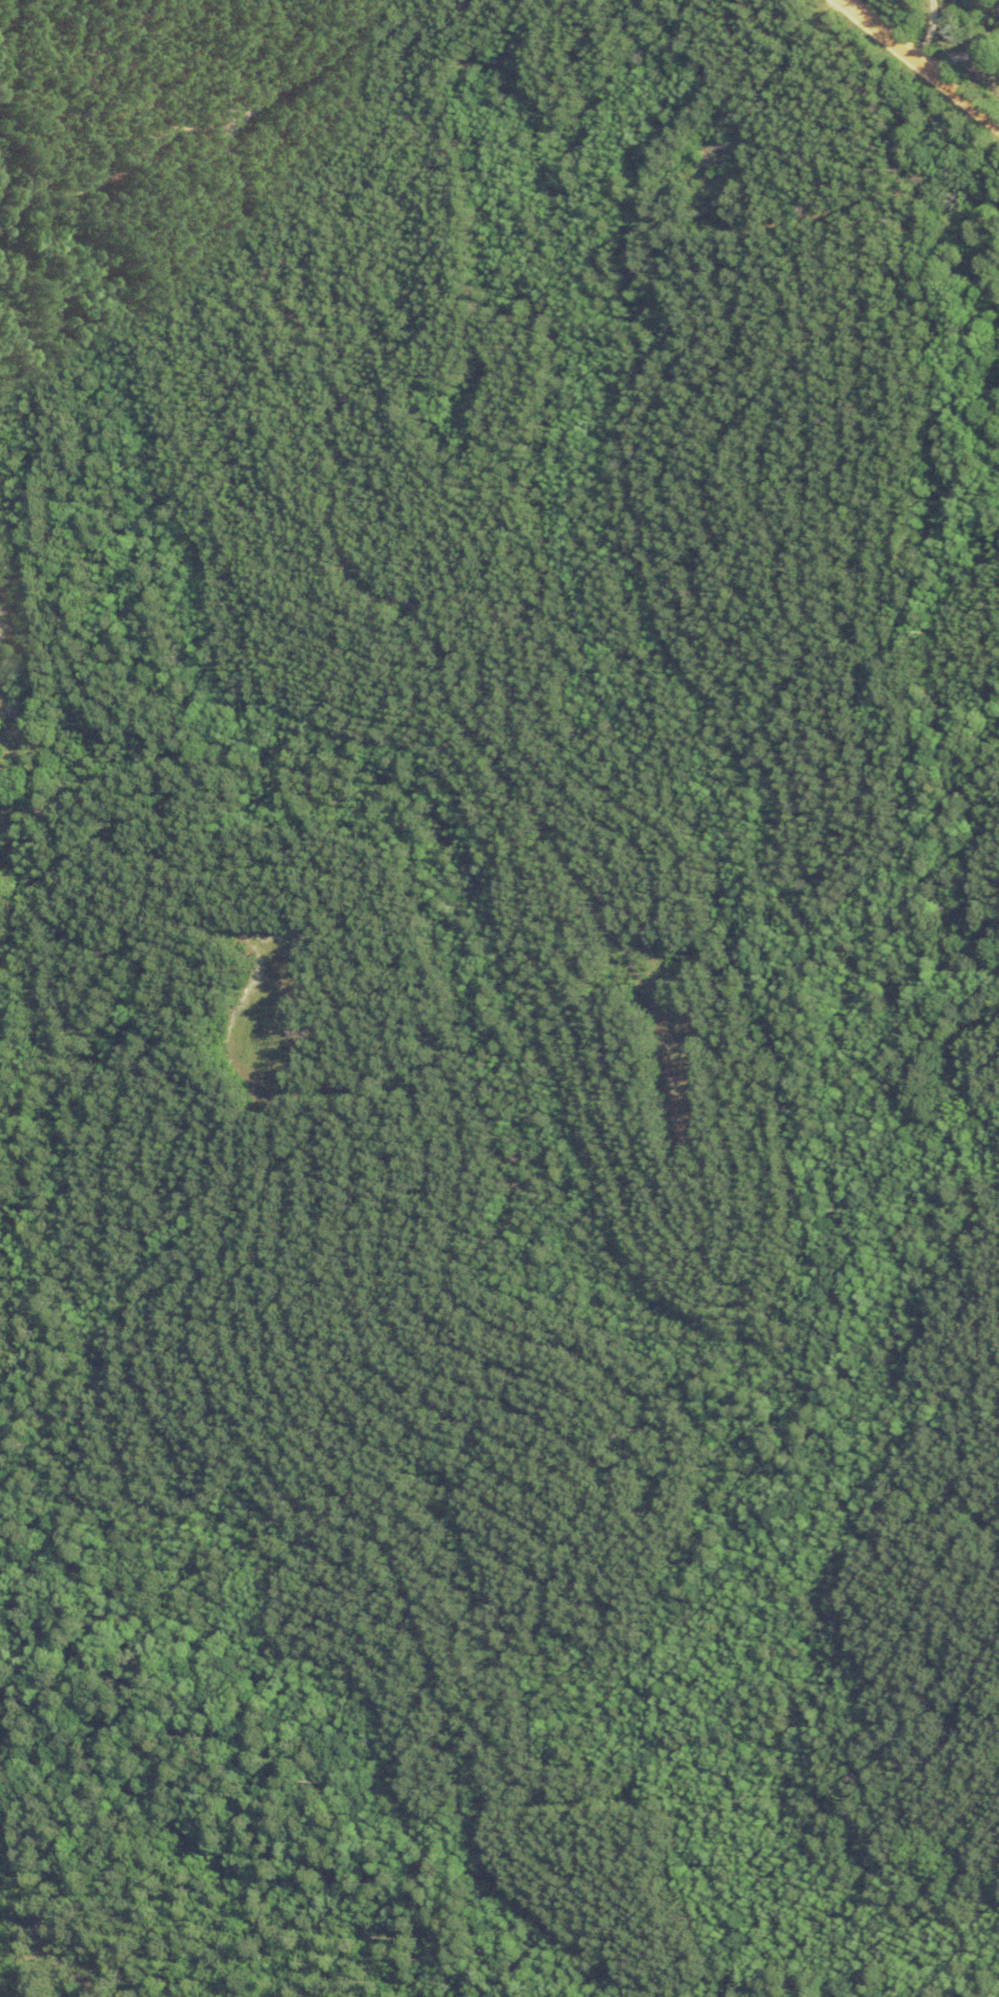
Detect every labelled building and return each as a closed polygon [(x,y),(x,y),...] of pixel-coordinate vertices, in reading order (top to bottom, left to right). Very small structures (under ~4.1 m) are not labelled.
[(4,677),(0,668),(0,662),(12,658),(18,672),(4,677)]
